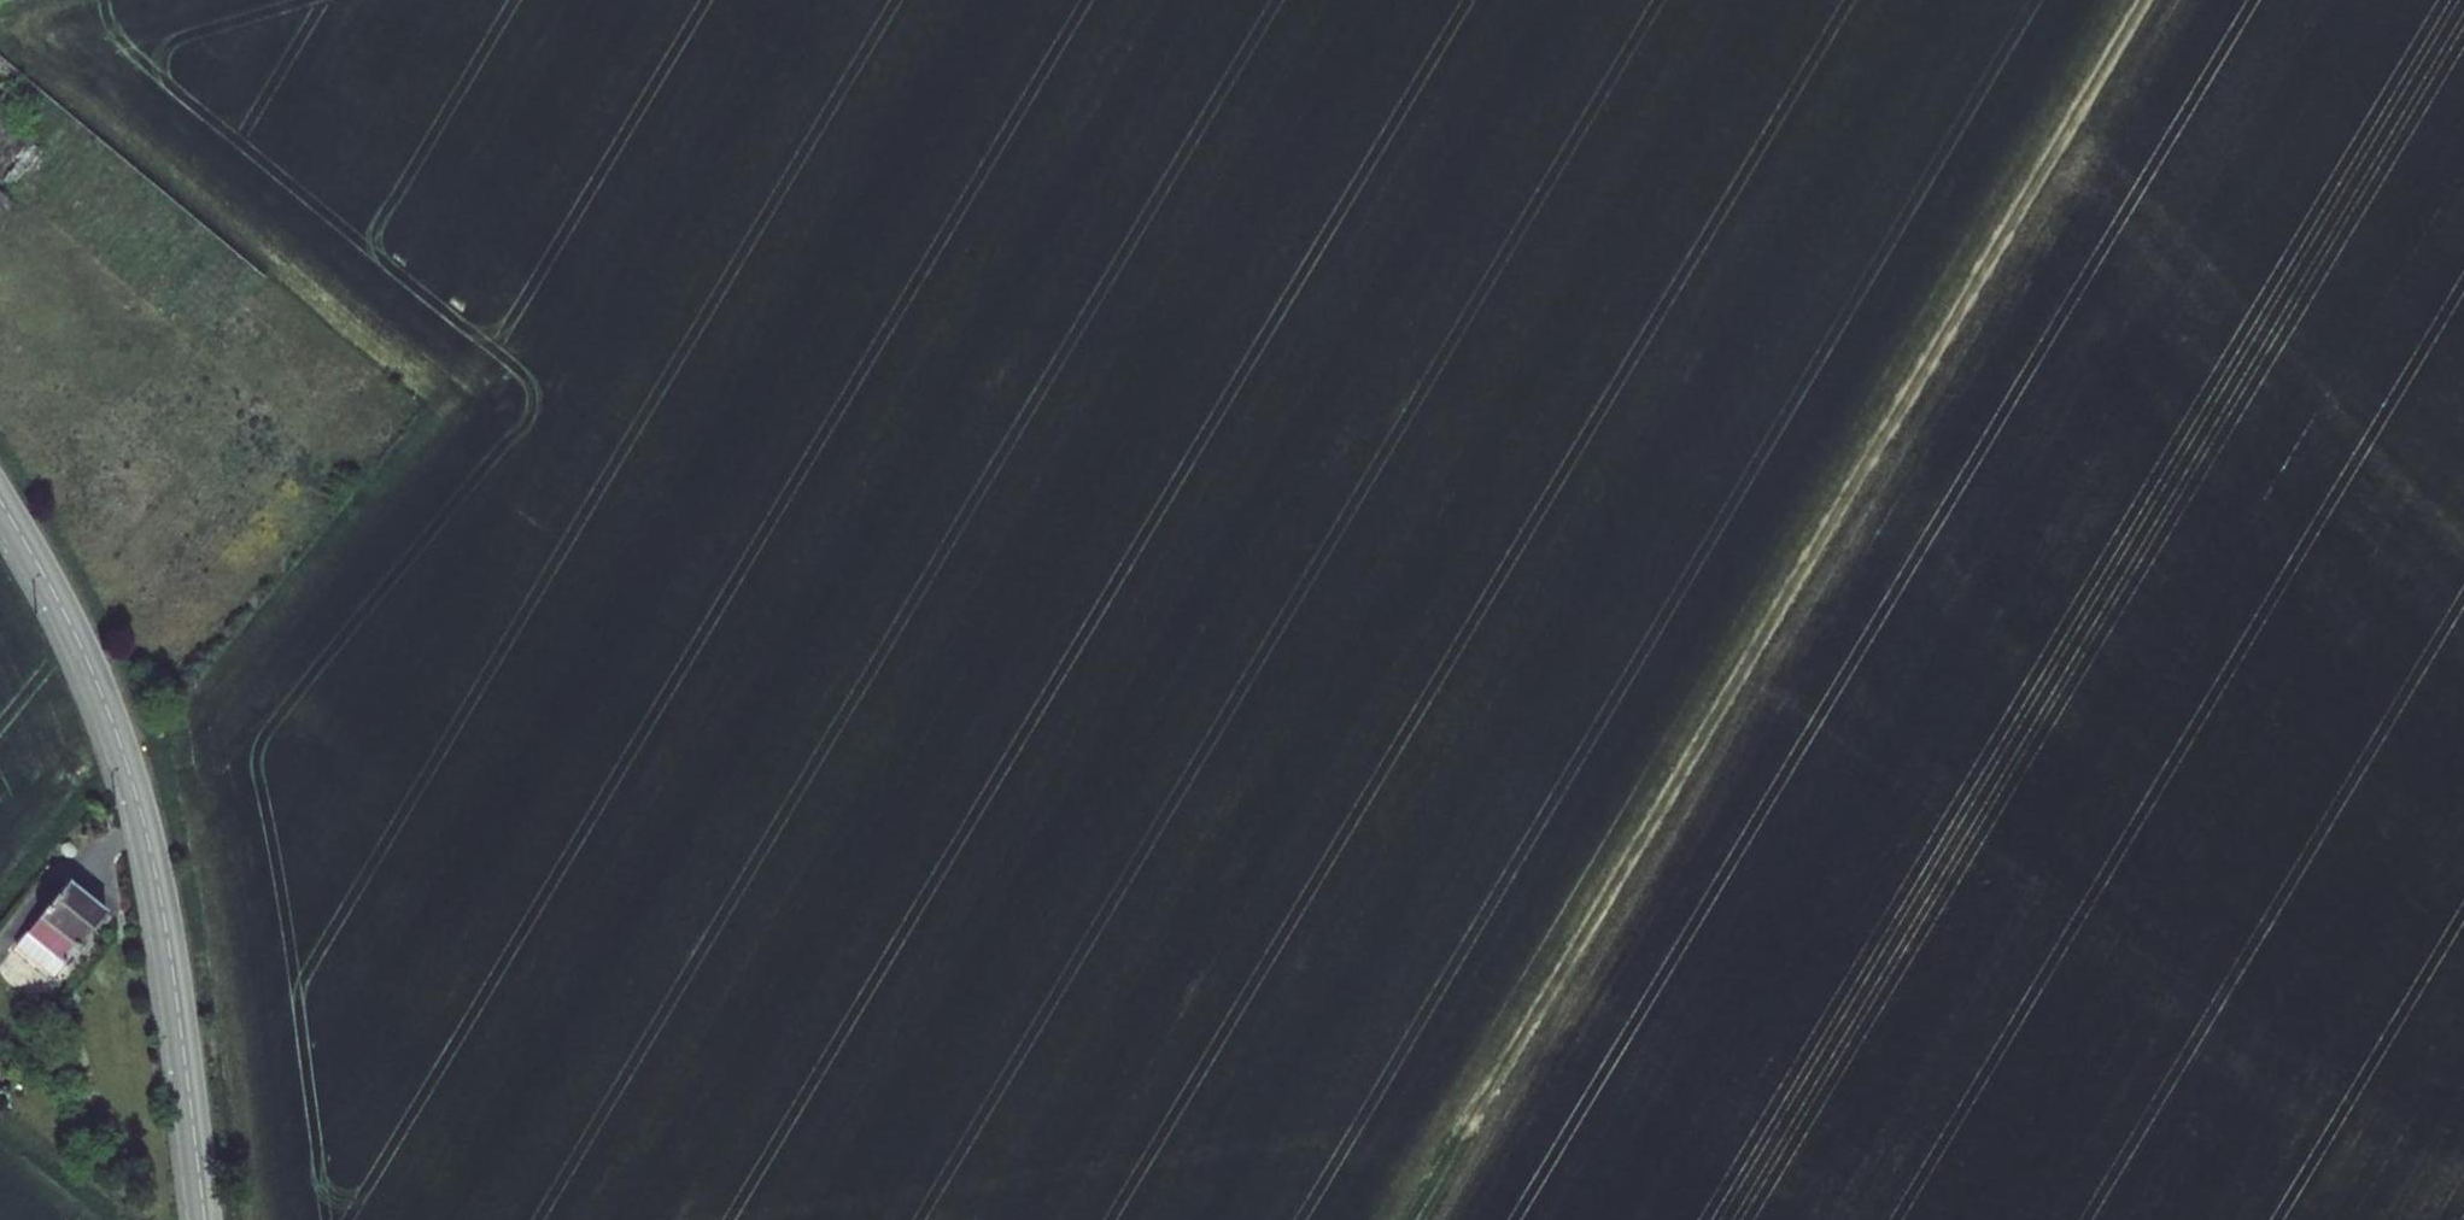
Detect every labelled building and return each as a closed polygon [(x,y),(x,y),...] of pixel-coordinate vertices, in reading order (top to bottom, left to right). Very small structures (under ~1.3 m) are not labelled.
[(60,888),(5,953),(43,985),(98,919),(60,888)]
